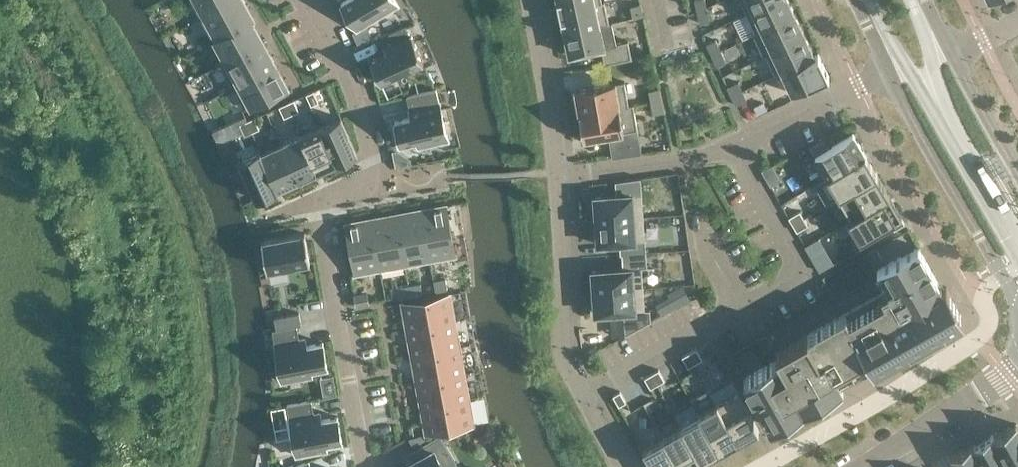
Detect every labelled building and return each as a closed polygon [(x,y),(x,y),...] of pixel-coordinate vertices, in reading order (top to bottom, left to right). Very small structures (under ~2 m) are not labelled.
[(201,17),(233,0),(191,0),(201,17)] [(254,17),(244,0),(233,0),(201,17),(212,39),(210,40),(210,41),(254,17)] [(357,29),(398,4),(395,0),(345,0),(341,2),(357,29)] [(558,1),(557,2),(559,11),(604,2),(604,1),(602,1),(602,0),(557,0),(558,1)] [(697,11),(707,9),(705,0),(695,0),(697,11)] [(746,13),(773,0),(740,0),(746,13)] [(746,13),(755,32),(753,33),(754,34),(795,15),(788,0),(773,0),(746,13)] [(604,2),(559,11),(561,21),(562,21),(564,32),(609,23),(604,2)] [(640,4),(630,6),(633,17),(643,15),(640,4)] [(707,9),(697,11),(700,22),(709,20),(707,9)] [(795,15),(754,34),(763,55),(805,35),(795,15)] [(254,17),(210,41),(222,63),(263,41),(252,19),(254,18),(254,17)] [(609,23),(564,32),(569,54),(601,47),(605,64),(632,58),(628,40),(616,43),(612,22),(609,23)] [(380,81),(423,62),(410,33),(409,34),(405,25),(388,33),(392,42),(383,46),(385,52),(370,59),(380,81)] [(805,35),(763,55),(764,56),(766,55),(775,74),(818,54),(818,53),(814,55),(805,35)] [(716,39),(706,44),(712,54),(721,50),(716,39)] [(222,63),(234,85),(275,63),(263,41),(222,63)] [(721,50),(712,54),(717,65),(726,61),(721,50)] [(818,54),(775,74),(776,76),(782,72),(792,93),(829,76),(818,54)] [(234,85),(247,108),(288,86),(275,63),(234,85)] [(575,89),(579,114),(619,107),(629,106),(624,81),(575,89)] [(738,81),(727,86),(731,95),(742,90),(738,81)] [(659,88),(649,90),(651,102),(661,100),(659,88)] [(411,116),(395,120),(400,143),(417,139),(418,146),(448,139),(436,89),(406,96),(411,116)] [(742,90),(731,95),(736,105),(746,99),(742,90)] [(313,91),(306,94),(310,105),(318,102),(313,91)] [(293,99),(286,103),(291,114),(298,110),(293,99)] [(661,100),(651,102),(654,114),(664,111),(661,100)] [(763,102),(754,106),(758,114),(767,110),(763,102)] [(286,103),(278,106),(283,117),(291,114),(286,103)] [(638,130),(633,105),(629,106),(619,107),(579,114),(583,139),(638,130)] [(254,117),(246,120),(251,131),(259,128),(254,117)] [(341,117),(320,126),(337,163),(357,154),(341,117)] [(251,131),(246,120),(239,124),(244,135),(251,131)] [(320,126),(300,135),(317,172),(337,163),(320,126)] [(816,155),(815,156),(827,176),(865,154),(853,133),(829,147),(816,155)] [(300,135),(281,144),(297,181),(317,172),(300,135)] [(824,138),(811,144),(816,155),(829,147),(824,138)] [(261,153),(278,190),(297,181),(281,144),(261,153)] [(278,190),(261,153),(260,149),(259,150),(239,159),(257,199),(278,190)] [(865,154),(827,176),(839,197),(877,174),(865,154)] [(772,165),(761,169),(770,185),(780,179),(772,165)] [(851,218),(889,195),(877,174),(839,197),(851,218)] [(594,196),(596,220),(643,216),(641,177),(615,181),(616,194),(594,196)] [(889,195),(848,220),(860,240),(890,223),(900,217),(902,216),(889,195)] [(430,259),(455,254),(446,205),(420,210),(430,259)] [(405,264),(430,259),(420,210),(396,214),(405,264)] [(799,211),(789,217),(793,224),(803,218),(799,211)] [(380,268),(405,264),(396,214),(371,219),(380,268)] [(643,216),(596,220),(596,228),(593,228),(594,241),(597,241),(598,244),(619,242),(620,254),(621,254),(646,252),(643,216)] [(900,217),(890,223),(894,230),(904,224),(900,217)] [(797,232),(807,225),(803,218),(793,224),(797,232)] [(354,273),(380,268),(371,219),(345,223),(354,273)] [(261,241),(267,270),(310,262),(305,233),(261,241)] [(870,363),(873,369),(964,318),(946,286),(942,289),(918,246),(877,269),(888,288),(776,351),(780,357),(744,377),(771,427),(843,386),(840,380),(870,363)] [(876,247),(867,252),(873,262),(882,258),(876,247)] [(643,288),(641,267),(647,267),(646,252),(621,254),(622,268),(591,270),(593,292),(643,288)] [(447,288),(445,278),(433,280),(435,290),(447,288)] [(422,293),(420,283),(409,285),(411,295),(422,293)] [(671,296),(658,303),(664,313),(691,297),(684,284),(669,292),(671,296)] [(397,287),(399,297),(411,295),(409,285),(397,287)] [(593,292),(594,313),(623,311),(625,335),(650,320),(649,309),(644,309),(643,288),(593,292)] [(368,303),(366,293),(355,295),(356,305),(368,303)] [(455,320),(450,293),(402,302),(406,328),(455,320)] [(294,313),(269,318),(271,330),(296,325),(294,313)] [(459,346),(455,320),(406,328),(411,354),(459,346)] [(297,325),(272,330),(282,381),(312,375),(310,368),(327,365),(323,342),(306,345),(305,338),(299,339),(297,325)] [(767,334),(758,339),(764,349),(772,345),(767,334)] [(464,371),(459,346),(411,354),(416,380),(464,371)] [(696,348),(689,352),(695,362),(702,358),(696,348)] [(689,352),(682,356),(688,366),(695,362),(689,352)] [(658,369),(651,373),(657,383),(664,380),(658,369)] [(469,397),(464,371),(416,380),(421,406),(469,397)] [(651,373),(644,377),(650,387),(657,383),(651,373)] [(709,388),(690,399),(698,413),(699,416),(700,416),(720,451),(739,440),(717,402),(709,388)] [(620,391),(613,395),(618,405),(625,401),(620,391)] [(717,402),(739,440),(759,429),(737,391),(717,402)] [(474,424),(469,397),(421,406),(426,433),(474,424)] [(311,400),(287,404),(296,455),(326,450),(325,443),(342,440),(338,416),(321,419),(319,412),(314,413),(311,400)] [(681,426),(701,462),(720,451),(700,416),(699,416),(681,426)] [(1016,423),(994,436),(993,436),(1011,466),(1017,466),(1017,428),(1016,423)] [(662,437),(679,466),(691,466),(701,462),(681,426),(662,437)] [(425,434),(410,438),(414,445),(427,438),(425,434)] [(993,436),(994,436),(993,434),(973,445),(973,446),(984,466),(1011,466),(993,436)] [(435,451),(446,445),(440,435),(409,453),(414,461),(403,466),(444,466),(435,451)] [(642,448),(653,466),(679,466),(662,437),(642,448)] [(973,446),(973,445),(973,444),(951,456),(957,466),(984,466),(973,446)] [(504,461),(507,466),(519,466),(512,456),(504,461)]
